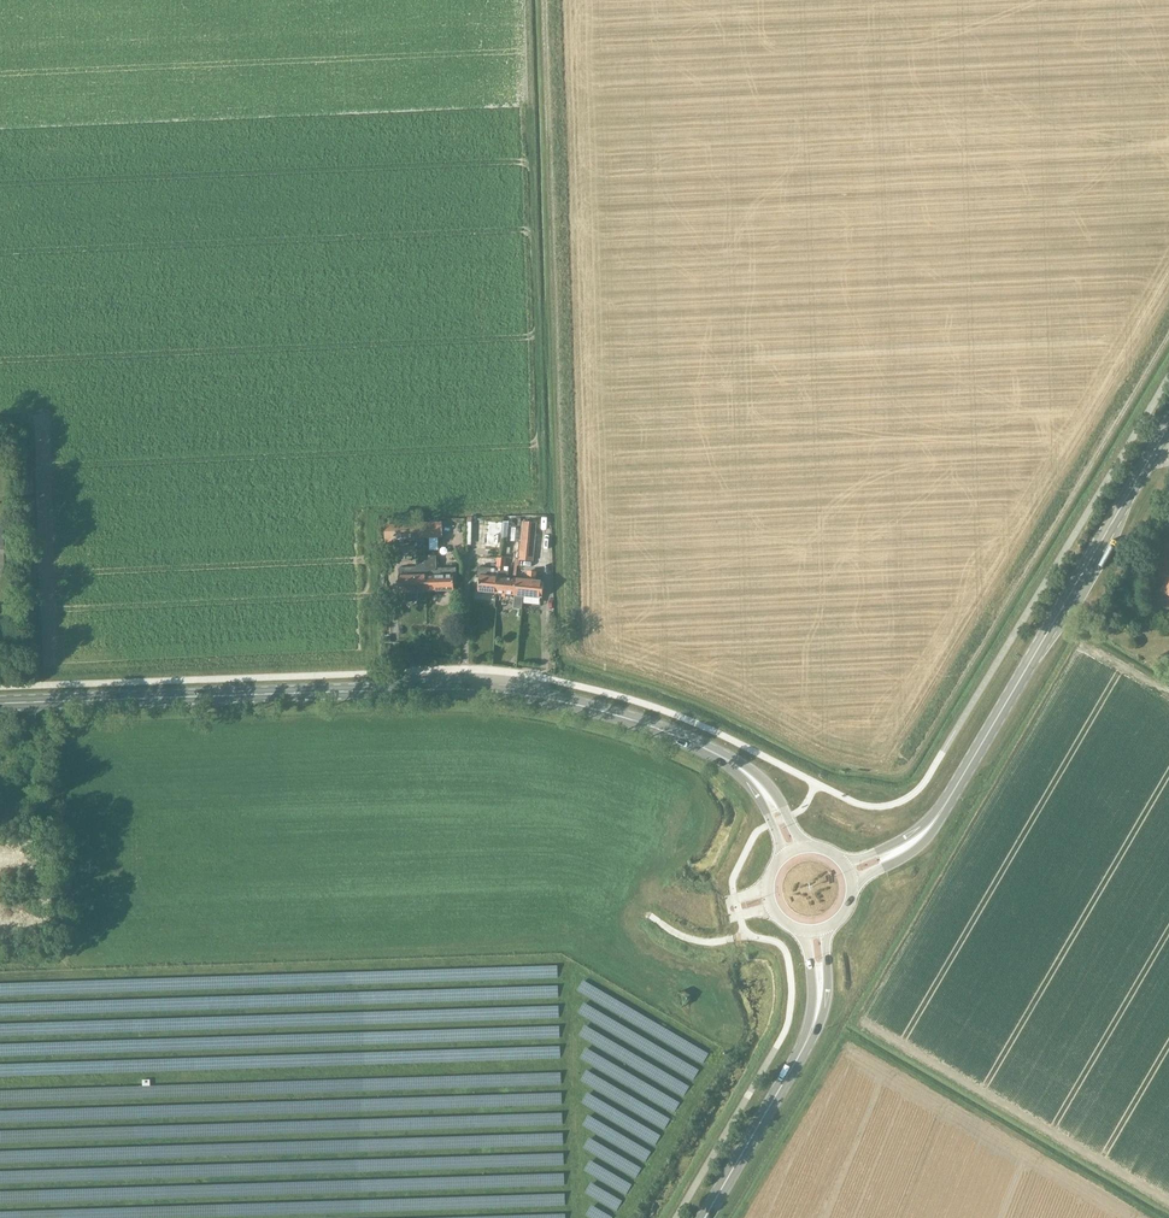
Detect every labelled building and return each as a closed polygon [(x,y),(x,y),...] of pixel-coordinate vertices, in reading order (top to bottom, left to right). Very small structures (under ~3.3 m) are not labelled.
[(521,529),(520,528),(521,518),(518,518),(517,525),(514,525),(514,523),(512,522),(505,521),(503,539),(520,541),(521,529)] [(535,542),(537,523),(522,521),(520,541),(535,542)] [(423,523),(424,537),(439,537),(438,522),(423,523)] [(388,539),(424,537),(423,523),(387,524),(388,539)] [(453,590),(453,581),(456,581),(456,567),(436,568),(436,555),(424,556),(426,591),(453,590)] [(424,556),(416,556),(416,567),(398,567),(398,577),(399,592),(426,591),(424,556)] [(506,565),(498,564),(497,569),(499,569),(497,593),(515,595),(516,580),(505,579),(506,565)] [(499,569),(497,569),(478,567),(477,578),(480,578),(478,592),(497,593),(499,569)] [(536,580),(537,573),(537,572),(527,570),(526,581),(516,580),(515,595),(542,598),(543,582),(541,581),(541,580),(536,580)] [(1126,580),(1130,575),(1125,572),(1121,577),(1126,580)] [(1160,590),(1168,595),(1168,576),(1160,590)] [(20,870),(20,868),(25,867),(25,859),(0,860),(0,871),(20,870)] [(0,872),(0,888),(20,887),(19,871),(0,872)]
